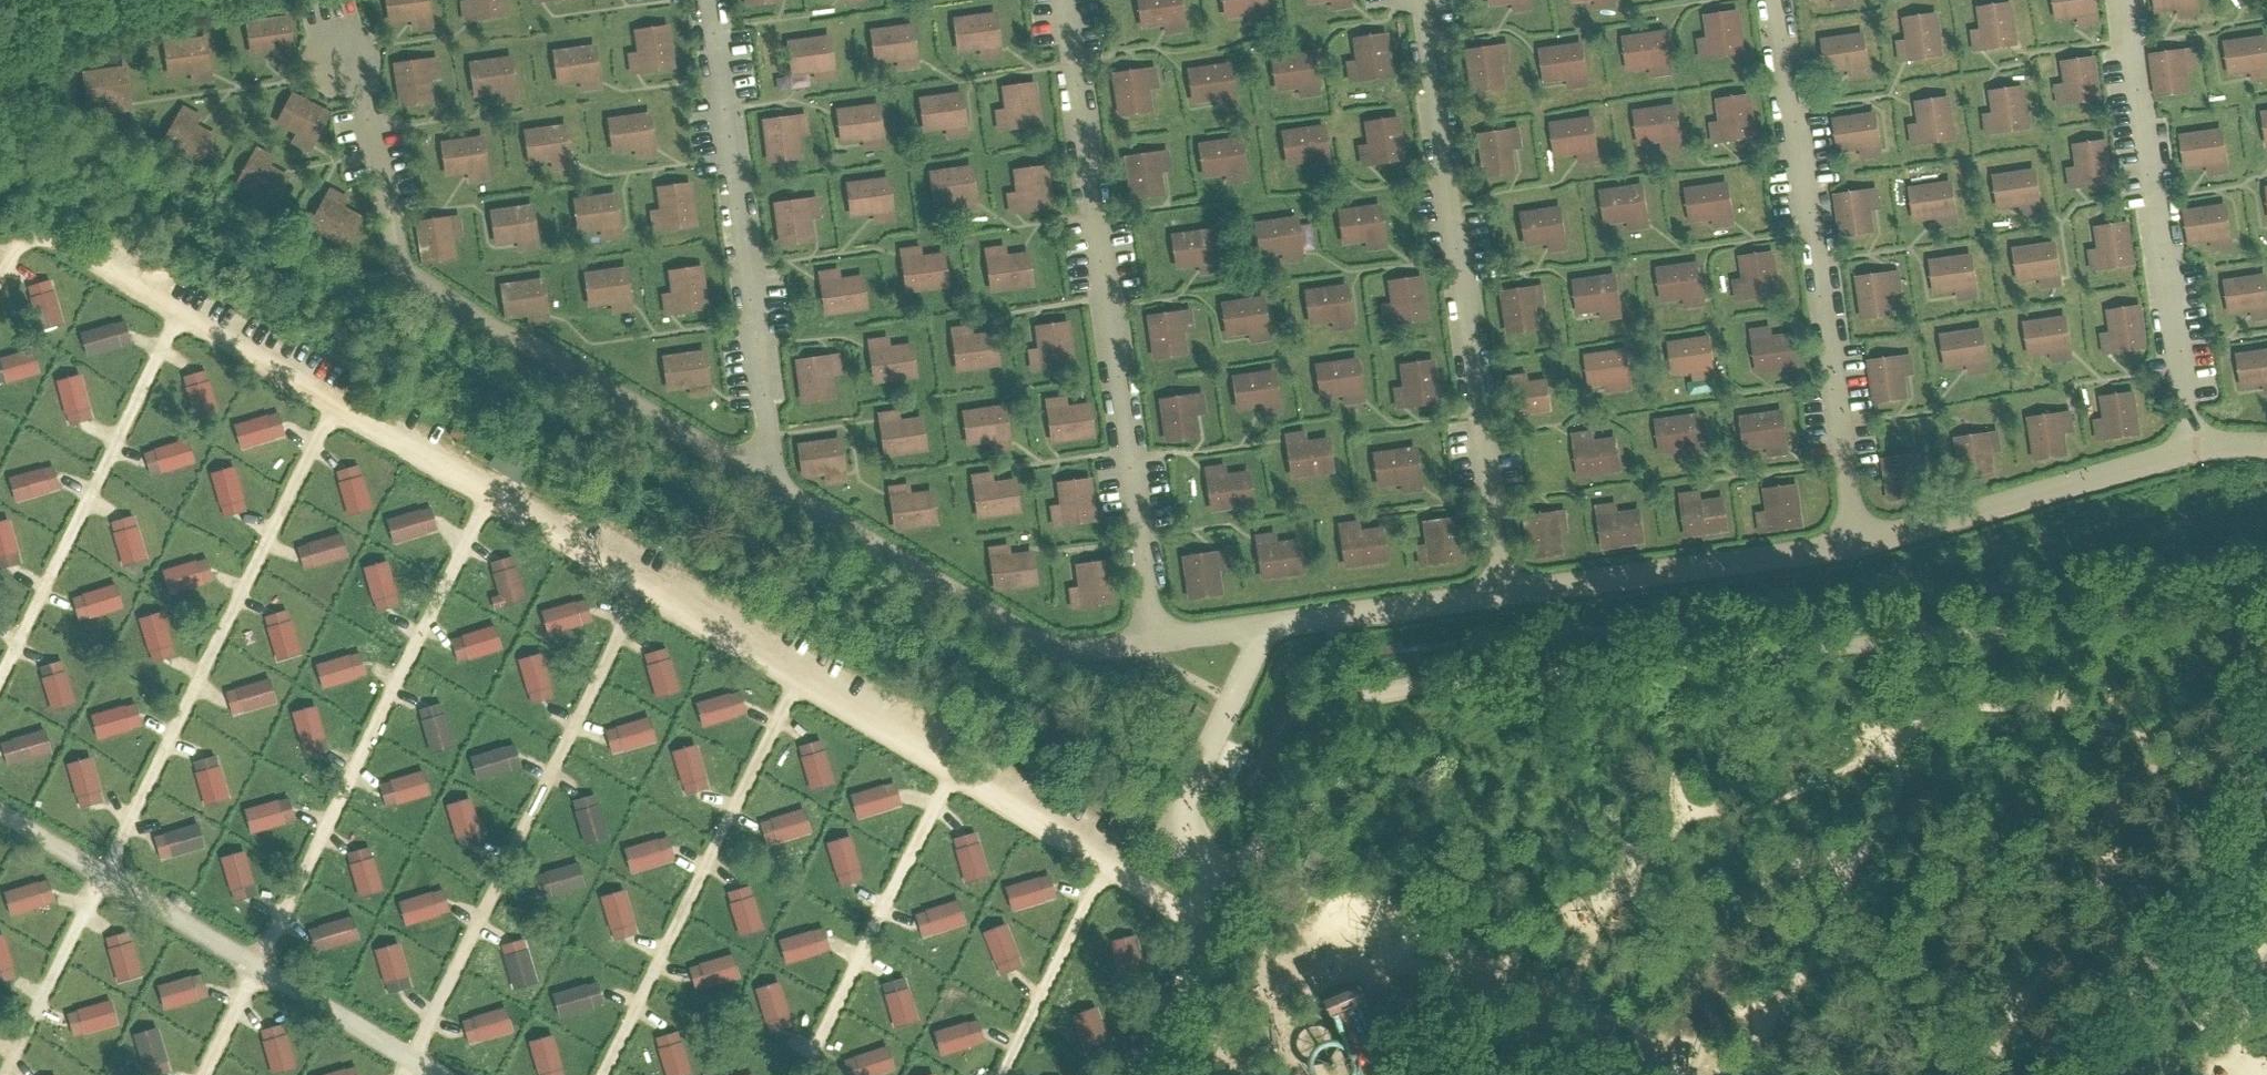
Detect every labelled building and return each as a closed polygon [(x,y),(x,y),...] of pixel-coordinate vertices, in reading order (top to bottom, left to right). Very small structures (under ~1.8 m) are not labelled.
[(389,28),(409,25),(411,35),(437,30),(432,0),(384,0),(389,28)] [(470,2),(459,4),(462,24),(509,17),(506,0),(470,0),(470,2)] [(742,16),(778,11),(776,0),(740,0),(742,16)] [(844,9),(864,7),(863,0),(843,0),(844,9)] [(1139,31),(1165,28),(1167,41),(1186,38),(1181,0),(1136,0),(1139,31)] [(1221,22),(1247,19),(1248,32),(1268,30),(1264,0),(1219,0),(1221,22)] [(1306,9),(1331,6),(1333,19),(1353,17),(1350,0),(1305,0),(1306,9)] [(1484,9),(1510,6),(1512,19),(1531,17),(1529,0),(1483,0),(1484,9)] [(1570,4),(1596,1),(1597,14),(1617,12),(1615,0),(1570,0),(1570,4)] [(1834,11),(1856,8),(1855,0),(1832,0),(1834,11)] [(2058,23),(2078,20),(2080,32),(2107,28),(2103,0),(2054,0),(2058,23)] [(2154,17),(2179,13),(2181,25),(2204,22),(2201,0),(2152,0),(2154,17)] [(1969,31),(1971,50),(2020,45),(2016,8),(1981,12),(1983,29),(1969,31)] [(1906,44),(1896,45),(1899,69),(1952,62),(1945,12),(1903,18),(1906,44)] [(242,19),(247,57),(275,53),(276,65),(302,62),(295,13),(242,19)] [(1750,60),(1743,16),(1709,22),(1712,43),(1703,45),(1706,66),(1750,60)] [(995,17),(951,22),(954,53),(979,50),(981,63),(1001,61),(995,17)] [(640,56),(625,58),(628,80),(679,73),(673,30),(637,35),(640,56)] [(914,30),(870,34),(874,66),(899,63),(901,76),(920,74),(914,30)] [(162,40),(167,78),(192,75),(193,87),(217,85),(211,34),(162,40)] [(1394,80),(1387,37),(1353,43),(1356,63),(1347,65),(1350,86),(1394,80)] [(1864,37),(1819,44),(1825,81),(1845,78),(1847,86),(1871,82),(1864,37)] [(1668,38),(1624,43),(1627,75),(1652,72),(1654,85),(1674,83),(1668,38)] [(827,41),(783,46),(786,77),(811,74),(813,87),(833,85),(827,41)] [(2225,48),(2229,79),(2253,76),(2255,86),(2266,85),(2266,42),(2225,48)] [(1583,47),(1539,52),(1542,83),(1567,80),(1569,93),(1589,91),(1583,47)] [(602,49),(551,56),(556,91),(580,88),(581,100),(608,96),(602,49)] [(2185,52),(2150,58),(2157,100),(2194,93),(2191,75),(2202,73),(2198,50),(2185,52)] [(1505,53),(1460,59),(1466,102),(1502,98),(1499,75),(1508,74),(1505,53)] [(80,59),(83,114),(112,112),(111,88),(127,87),(126,57),(80,59)] [(2066,83),(2055,84),(2058,106),(2105,99),(2099,58),(2063,63),(2066,83)] [(444,59),(390,67),(397,114),(440,107),(437,84),(447,83),(444,59)] [(518,61),(468,67),(472,102),(496,100),(497,109),(523,106),(518,61)] [(1313,61),(1269,65),(1272,97),(1298,94),(1300,107),(1319,105),(1313,61)] [(1230,72),(1186,77),(1189,109),(1215,106),(1217,119),(1236,116),(1230,72)] [(1150,79),(1105,85),(1111,128),(1147,124),(1144,101),(1153,100),(1150,79)] [(1997,116),(1983,119),(1987,141),(2038,133),(2031,87),(1993,93),(1997,116)] [(1045,134),(1038,90),(1003,96),(1006,117),(998,119),(1000,140),(1045,134)] [(293,92),(276,125),(297,136),(292,146),(316,159),(338,115),(293,92)] [(961,97),(917,102),(921,133),(946,131),(948,144),(967,141),(961,97)] [(1919,126),(1908,128),(1911,152),(1961,144),(1954,98),(1915,104),(1919,126)] [(203,112),(183,101),(157,144),(205,172),(223,141),(195,125),(203,112)] [(1759,146),(1752,102),(1717,108),(1721,129),(1712,131),(1714,152),(1759,146)] [(879,109),(835,114),(838,145),(864,142),(866,155),(885,153),(879,109)] [(1676,110),(1632,115),(1635,146),(1661,143),(1662,156),(1682,154),(1676,110)] [(657,118),(607,124),(612,158),(634,155),(635,165),(663,161),(657,118)] [(1408,162),(1400,118),(1366,124),(1369,145),(1360,147),(1363,168),(1408,162)] [(1882,119),(1837,123),(1841,156),(1862,154),(1863,165),(1886,162),(1882,119)] [(1594,121),(1550,126),(1554,157),(1579,154),(1581,167),(1600,165),(1594,121)] [(802,122),(758,128),(764,172),(800,167),(796,144),(806,143),(802,122)] [(571,128),(523,136),(528,172),(552,168),(553,175),(578,171),(571,128)] [(2230,132),(2182,141),(2188,176),(2210,172),(2213,187),(2239,182),(2230,132)] [(1326,133),(1282,137),(1285,169),(1311,166),(1312,179),(1332,177),(1326,133)] [(1516,135),(1472,141),(1478,184),(1513,179),(1510,157),(1519,155),(1516,135)] [(277,153),(252,140),(227,185),(276,212),(291,184),(267,171),(277,153)] [(487,140),(439,145),(443,181),(468,178),(468,186),(491,183),(487,140)] [(2074,164),(2065,165),(2068,190),(2115,185),(2110,142),(2072,146),(2074,164)] [(1238,143),(1194,148),(1198,180),(1223,177),(1225,190),(1244,188),(1238,143)] [(1165,163),(1120,169),(1126,212),(1162,207),(1159,185),(1168,183),(1165,163)] [(970,169),(926,174),(929,206),(955,203),(957,216),(976,214),(970,169)] [(1054,215),(1047,172),(1012,178),(1015,199),(1006,200),(1009,221),(1054,215)] [(2042,172),(1990,179),(1994,214),(2023,210),(2024,218),(2048,215),(2042,172)] [(887,181),(843,186),(846,218),(872,215),(874,228),(893,225),(887,181)] [(353,194),(330,182),(305,229),(352,255),(369,223),(344,210),(353,194)] [(1957,184),(1911,189),(1914,225),(1939,223),(1940,234),(1962,232),(1957,184)] [(662,213),(649,215),(652,238),(704,230),(697,186),(659,192),(662,213)] [(1731,188),(1687,193),(1690,224),(1716,222),(1717,235),(1737,232),(1731,188)] [(1646,190),(1602,195),(1605,227),(1630,224),(1632,237),(1652,235),(1646,190)] [(1883,191),(1836,198),(1842,240),(1878,235),(1875,215),(1886,213),(1883,191)] [(623,198),(575,205),(580,237),(600,234),(602,248),(629,245),(623,198)] [(2182,212),(2187,249),(2213,246),(2214,254),(2240,251),(2234,205),(2182,212)] [(814,207),(769,213),(775,256),(811,251),(808,229),(817,227),(814,207)] [(539,210),(491,215),(495,250),(519,247),(520,260),(545,257),(539,210)] [(1563,211),(1519,215),(1522,247),(1548,244),(1550,257),(1569,255),(1563,211)] [(1378,212),(1333,217),(1337,249),(1362,246),(1364,259),(1384,257),(1378,212)] [(419,269),(460,265),(457,239),(466,238),(465,216),(415,220),(419,269)] [(1295,222),(1251,227),(1255,259),(1280,256),(1282,269),(1301,266),(1295,222)] [(2101,252),(2086,254),(2090,276),(2142,268),(2135,224),(2097,230),(2101,252)] [(1216,236),(1171,241),(1175,272),(1200,269),(1202,282),(1222,280),(1216,236)] [(2066,243),(2012,248),(2015,283),(2045,280),(2046,293),(2070,291),(2066,243)] [(900,257),(906,302),(950,296),(946,261),(922,263),(921,254),(900,257)] [(983,258),(990,302),(1034,296),(1030,261),(1006,264),(1005,255),(983,258)] [(1978,256),(1930,262),(1934,298),(1959,295),(1960,307),(1984,304),(1978,256)] [(1784,303),(1777,259),(1742,265),(1746,286),(1737,288),(1740,309),(1784,303)] [(672,297),(660,298),(662,317),(671,316),(715,311),(710,267),(669,272),(672,297)] [(1700,267),(1655,272),(1659,303),(1684,300),(1686,313),(1706,311),(1700,267)] [(634,268),(584,277),(590,309),(611,306),(614,321),(642,316),(634,268)] [(42,307),(27,270),(9,277),(24,314),(42,307)] [(1906,271),(1853,280),(1861,326),(1901,319),(1897,296),(1909,294),(1906,271)] [(2223,285),(2228,322),(2254,318),(2256,327),(2266,326),(2266,278),(2223,285)] [(816,281),(822,326),(867,320),(862,285),(839,288),(837,279),(816,281)] [(550,280),(502,287),(507,319),(528,316),(530,328),(556,324),(550,280)] [(1619,280),(1575,285),(1578,317),(1604,314),(1606,327),(1625,324),(1619,280)] [(1431,331),(1423,288),(1389,294),(1392,315),(1383,316),(1386,338),(1431,331)] [(1546,288),(1501,295),(1507,338),(1543,333),(1540,311),(1549,309),(1546,288)] [(1349,292),(1305,297),(1309,329),(1334,326),(1336,339),(1355,336),(1349,292)] [(102,305),(69,316),(76,340),(109,330),(102,305)] [(1264,306),(1220,311),(1223,342),(1249,340),(1251,353),(1270,350),(1264,306)] [(2112,335),(2099,337),(2102,360),(2112,359),(2153,354),(2148,307),(2110,312),(2112,335)] [(1188,320),(1143,326),(1149,370),(1185,365),(1182,342),(1191,341),(1188,320)] [(2071,320),(2025,326),(2029,359),(2052,356),(2053,366),(2077,363),(2071,320)] [(1079,372),(1072,329),(1037,335),(1041,356),(1032,357),(1034,379),(1079,372)] [(1752,331),(1758,376),(1803,370),(1798,335),(1775,338),(1773,329),(1752,331)] [(1989,329),(1940,337),(1945,372),(1972,367),(1974,379),(1997,375),(1989,329)] [(0,337),(0,364),(15,359),(8,335),(0,337)] [(950,340),(957,384),(1001,378),(997,343),(973,346),(972,337),(950,340)] [(1713,339),(1669,343),(1672,375),(1697,372),(1699,385),(1719,383),(1713,339)] [(869,348),(875,393),(919,387),(915,352),(891,355),(890,346),(869,348)] [(714,351),(664,357),(670,396),(694,393),(696,408),(721,404),(714,351)] [(2238,357),(2242,392),(2266,389),(2266,354),(2238,357)] [(1628,356),(1584,361),(1587,393),(1613,390),(1615,403),(1634,401),(1628,356)] [(1917,357),(1868,362),(1873,406),(1912,401),(1910,380),(1919,379),(1917,357)] [(838,361),(793,368),(799,411),(835,406),(832,384),(841,382),(838,361)] [(197,400),(182,363),(164,370),(179,407),(197,400)] [(1442,407),(1435,364),(1400,370),(1403,391),(1395,392),(1397,413),(1442,407)] [(78,404),(63,367),(45,374),(60,411),(78,404)] [(1359,368),(1315,373),(1318,405),(1343,402),(1345,415),(1365,413),(1359,368)] [(1501,376),(1507,421),(1552,415),(1547,380),(1524,383),(1522,374),(1501,376)] [(1276,375),(1231,380),(1235,411),(1260,408),(1262,421),(1281,419),(1276,375)] [(2106,421),(2094,423),(2098,446),(2150,438),(2143,391),(2102,398),(2106,421)] [(1203,397),(1158,403),(1165,446),(1200,441),(1197,419),(1206,417),(1203,397)] [(247,402),(214,412),(222,436),(255,426),(247,402)] [(1050,431),(1053,454),(1098,449),(1094,413),(1070,416),(1069,407),(1047,410),(1050,431)] [(2079,409),(2022,418),(2029,466),(2074,460),(2070,432),(2082,431),(2079,409)] [(1009,413),(964,418),(968,450),(993,447),(995,460),(1014,457),(1012,439),(1009,413)] [(1786,416),(1742,420),(1745,452),(1771,449),(1773,462),(1792,460),(1786,416)] [(1700,420),(1655,425),(1659,456),(1684,453),(1686,466),(1705,464),(1700,420)] [(878,423),(884,468),(929,462),(924,427),(901,430),(899,421),(878,423)] [(163,428),(130,438),(138,462),(171,452),(163,428)] [(2005,431),(1955,438),(1962,493),(2002,487),(1997,455),(2008,454),(2005,431)] [(1574,435),(1580,480),(1625,473),(1620,438),(1597,441),(1595,432),(1574,435)] [(1285,436),(1291,481),(1336,475),(1331,440),(1308,443),(1306,434),(1285,436)] [(840,447),(796,452),(799,483),(824,480),(826,493),(846,491),(840,447)] [(1420,449),(1376,454),(1380,486),(1405,483),(1407,496),(1426,493),(1420,449)] [(1933,453),(1883,460),(1890,505),(1926,499),(1923,477),(1937,475),(1933,453)] [(355,494),(340,457),(322,464),(336,501),(355,494)] [(227,497),(213,460),(195,467),(209,504),(227,497)] [(1204,470),(1211,515),(1255,508),(1251,473),(1227,476),(1226,467),(1204,470)] [(45,469),(11,479),(19,503),(52,493),(45,469)] [(972,485),(978,530),(1023,524),(1018,489),(995,492),(993,483),(972,485)] [(1100,530),(1092,486),(1058,492),(1061,513),(1052,515),(1055,536),(1100,530)] [(888,495),(895,540),(939,534),(935,499),(911,502),(910,492),(888,495)] [(1808,536),(1800,493),(1766,499),(1769,519),(1760,521),(1763,542),(1808,536)] [(407,495),(374,506),(382,530),(415,520),(407,495)] [(1682,500),(1689,545),(1733,539),(1729,504),(1705,507),(1704,498),(1682,500)] [(127,544),(113,507),(95,514),(109,551),(127,544)] [(1597,509),(1603,554),(1648,548),(1643,513),(1620,516),(1618,507),(1597,509)] [(1562,517),(1517,523),(1523,567),(1559,562),(1556,539),(1565,538),(1562,517)] [(1464,561),(1456,518),(1422,524),(1425,545),(1416,546),(1419,567),(1464,561)] [(318,521),(285,531),(292,555),(326,545),(318,521)] [(1339,525),(1345,570),(1389,564),(1385,529),(1361,532),(1360,522),(1339,525)] [(3,525),(0,526),(0,569),(18,562),(3,525)] [(1257,540),(1263,585),(1307,579),(1303,544),(1279,546),(1278,537),(1257,540)] [(184,545),(151,555),(158,579),(192,569),(184,545)] [(500,584),(485,547),(467,554),(482,591),(500,584)] [(382,588),(367,551),(349,558),(364,595),(382,588)] [(1228,552),(1183,558),(1189,601),(1225,596),(1222,574),(1231,572),(1228,552)] [(988,557),(995,602),(1039,596),(1035,561),(1011,564),(1010,555),(988,557)] [(1117,609),(1110,566),(1075,572),(1079,593),(1070,594),(1073,615),(1117,609)] [(92,570),(59,580),(66,604),(99,594),(92,570)] [(564,585),(531,595),(538,620),(571,609),(564,585)] [(281,638),(266,601),(248,608),(263,645),(281,638)] [(154,640),(139,603),(121,610),(136,647),(154,640)] [(472,611),(439,622),(446,646),(479,636),(472,611)] [(339,641),(306,651),(313,675),(346,665),(339,641)] [(538,684),(523,647),(505,654),(520,691),(538,684)] [(674,687),(660,650),(642,657),(656,694),(674,687)] [(241,666),(208,676),(216,700),(249,690),(241,666)] [(73,704),(59,667),(41,674),(55,711),(73,704)] [(437,732),(422,695),(404,702),(419,739),(437,732)] [(729,695),(696,705),(704,729),(737,719),(729,695)] [(309,734),(295,697),(277,704),(291,741),(309,734)] [(124,706),(90,716),(98,740),(131,730),(124,706)] [(639,716),(606,726),(613,750),(647,740),(639,716)] [(38,730),(5,740),(12,764),(45,754),(38,730)] [(821,767),(806,730),(788,737),(803,774),(821,767)] [(488,733),(455,743),(463,767),(496,757),(488,733)] [(702,780),(687,743),(669,750),(684,787),(702,780)] [(208,783),(194,746),(176,753),(190,791),(208,783)] [(400,758),(367,768),(375,792),(408,782),(400,758)] [(101,796),(86,759),(68,766),(82,803),(101,796)] [(877,770),(843,780),(851,804),(884,794),(877,770)] [(265,783),(232,793),(240,817),(273,807),(265,783)] [(461,827),(447,790),(428,797),(443,834),(461,827)] [(779,798),(746,808),(753,833),(787,822),(779,798)] [(605,839),(591,802),(573,809),(587,846),(605,839)] [(173,813),(140,824),(147,848),(181,838),(173,813)] [(846,861),(831,824),(813,831),(828,868),(846,861)] [(970,865),(956,828),(938,835),(952,872),(970,865)] [(362,877),(348,840),(329,847),(344,884),(362,877)] [(657,840),(624,851),(632,875),(665,865),(657,840)] [(237,879),(222,841),(204,848),(219,886),(237,879)] [(1025,859),(992,869),(999,893),(1032,883),(1025,859)] [(581,865),(548,875),(555,899),(588,889),(581,865)] [(418,876),(385,886),(392,910),(425,900),(418,876)] [(746,917),(732,880),(714,887),(728,924),(746,917)] [(41,884),(8,894),(15,919),(48,908),(41,884)] [(934,888),(901,898),(908,922),(941,912),(934,888)] [(632,928),(617,891),(599,898),(613,935),(632,928)] [(988,913),(963,922),(979,967),(1004,958),(988,913)] [(1123,952),(1108,915),(1090,922),(1105,959),(1123,952)] [(803,916),(770,927),(777,951),(810,940),(803,916)] [(346,917),(313,927),(320,951),(354,941),(346,917)] [(400,973),(386,936),(368,943),(382,980),(400,973)] [(142,976),(128,939),(110,946),(124,983),(142,976)] [(710,943),(677,953),(684,977),(717,967),(710,943)] [(0,944),(0,981),(13,976),(0,944)] [(535,984),(520,946),(502,953),(517,991),(535,984)] [(899,1003),(884,966),(866,973),(881,1010),(899,1003)] [(775,1009),(760,972),(742,979),(756,1016),(775,1009)] [(194,975),(161,985),(169,1010),(202,999),(194,975)] [(585,985),(552,995),(560,1019),(593,1009),(585,985)] [(1089,1036),(1075,999),(1057,1006),(1071,1043),(1089,1036)] [(106,1001),(73,1012),(80,1036),(113,1026),(106,1001)] [(1352,1002),(1314,1018),(1321,1032),(1328,1029),(1335,1026),(1343,1023),(1351,1020),(1358,1017),(1352,1002)] [(495,1008),(462,1019),(469,1043),(502,1032),(495,1008)] [(955,1010),(921,1021),(929,1045),(962,1034),(955,1010)] [(672,1060),(658,1023),(640,1030),(654,1067),(672,1060)] [(167,1064),(153,1027),(135,1034),(149,1071),(167,1064)] [(295,1066),(280,1029),(262,1036),(277,1073),(295,1066)] [(547,1034),(529,1041),(542,1074),(551,1074),(561,1071),(547,1034)] [(860,1039),(827,1049),(835,1073),(868,1063),(860,1039)] [(1359,1045),(1331,1051),(1336,1074),(1366,1074),(1359,1045)] [(913,1064),(895,1071),(896,1074),(917,1074),(913,1064)] [(696,1074),(732,1074),(728,1065),(696,1074)]
